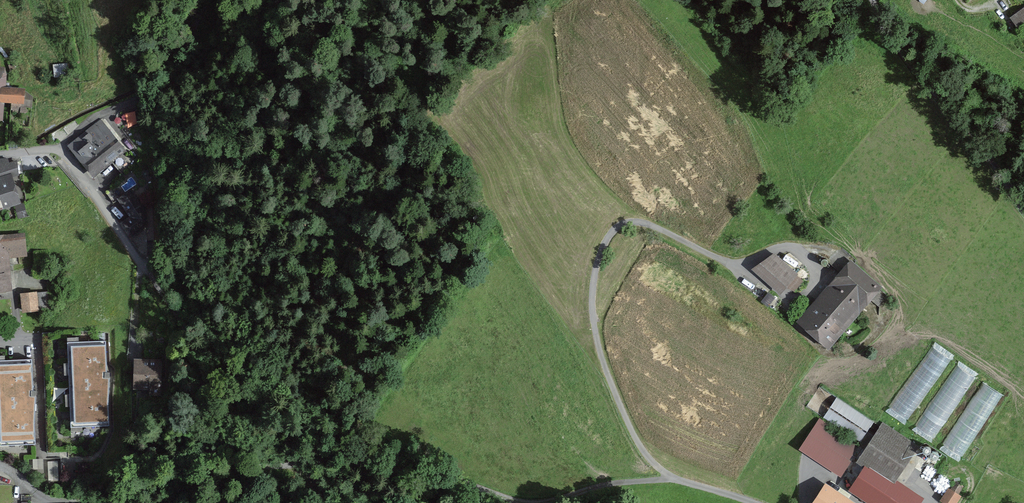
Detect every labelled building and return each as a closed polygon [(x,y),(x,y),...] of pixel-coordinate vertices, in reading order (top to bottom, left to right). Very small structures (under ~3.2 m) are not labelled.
[(1007,18),(1013,28),(1023,20),(1023,8),(1023,7),(1007,18)] [(0,70),(0,105),(20,106),(20,89),(2,89),(2,70),(0,70)] [(89,173),(119,149),(101,127),(72,152),(89,173)] [(131,164),(122,154),(112,163),(121,173),(131,164)] [(10,204),(2,178),(14,174),(10,161),(0,162),(0,208),(10,204)] [(0,235),(0,295),(6,294),(1,260),(21,258),(18,233),(0,235)] [(768,257),(747,271),(772,296),(779,286),(787,290),(794,282),(768,257)] [(814,298),(788,327),(816,352),(872,290),(843,264),(835,273),(831,269),(809,293),(814,298)] [(56,289),(15,295),(18,314),(59,308),(56,289)] [(106,334),(52,338),(58,433),(111,430),(106,334)] [(905,423),(955,355),(937,341),(887,409),(905,423)] [(0,359),(0,449),(34,448),(30,357),(0,359)] [(959,359),(916,428),(935,440),(978,372),(959,359)] [(162,362),(137,361),(136,386),(151,387),(151,393),(161,394),(162,362)] [(962,456),(1004,392),(986,380),(944,444),(962,456)] [(832,399),(817,419),(856,444),(870,423),(832,399)] [(856,444),(817,419),(793,451),(832,477),(856,444)] [(878,425),(852,465),(869,476),(851,502),(900,502),(891,497),(896,489),(887,483),(911,446),(878,425)] [(951,482),(945,490),(953,496),(959,487),(951,482)] [(934,502),(936,502),(953,502),(956,498),(953,496),(945,490),(942,489),(934,502)]
